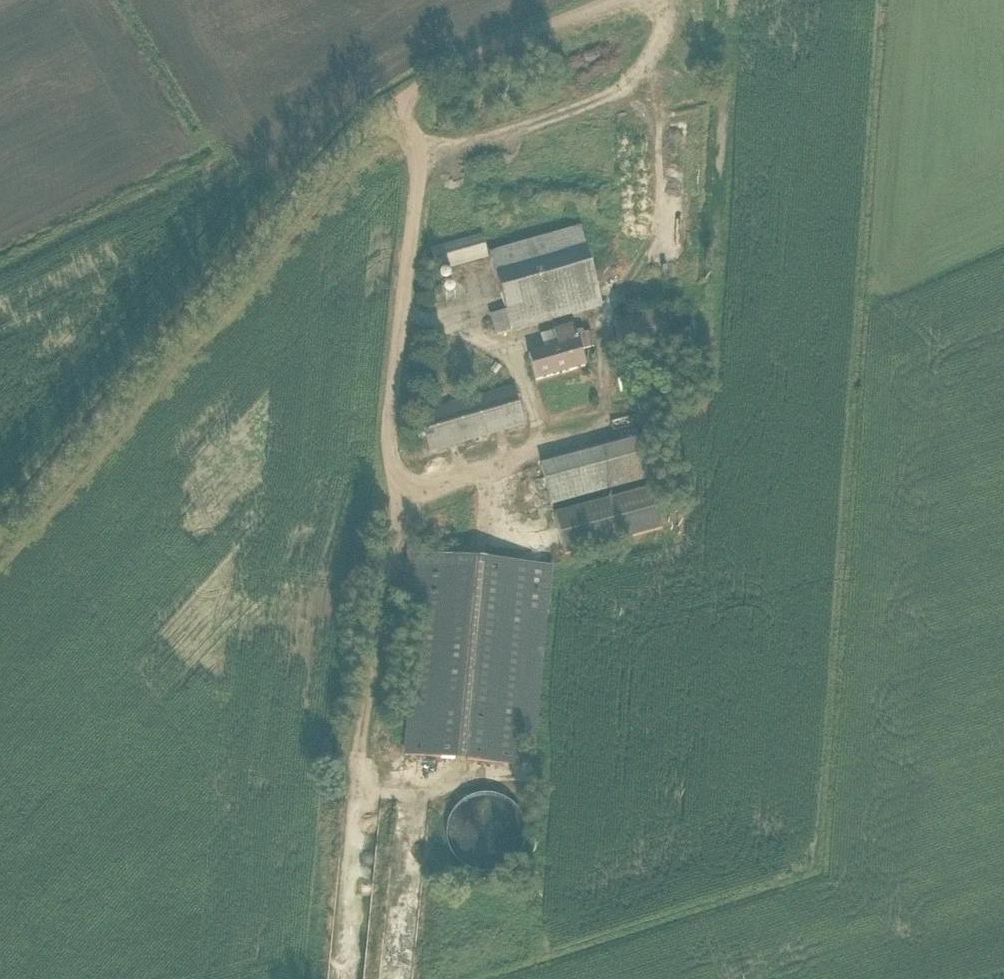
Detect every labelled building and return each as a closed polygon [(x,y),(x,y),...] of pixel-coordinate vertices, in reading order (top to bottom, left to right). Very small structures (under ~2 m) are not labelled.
[(491,314),(496,335),(602,304),(580,226),(490,255),(505,311),(491,314)] [(431,250),(436,270),(487,255),(483,236),(431,250)] [(536,381),(586,366),(581,350),(594,346),(590,331),(584,333),(583,329),(576,331),(573,323),(553,329),(553,330),(540,334),(544,350),(528,354),(536,381)] [(418,413),(428,451),(525,425),(514,387),(418,413)] [(540,464),(551,505),(650,478),(640,438),(540,464)] [(554,513),(565,556),(663,530),(652,487),(554,513)] [(520,748),(536,750),(552,570),(412,556),(413,551),(408,550),(402,613),(418,615),(405,754),(519,765),(520,748)] [(517,850),(518,843),(517,836),(515,828),(511,821),(506,815),(501,811),(492,806),(485,804),(478,803),(469,804),(464,806),(458,809),(451,814),(445,821),(441,828),(439,835),(438,843),(439,852),(441,859),(445,866),(451,873),(457,877),(465,881),(473,883),(479,883),(488,882),(494,880),(500,877),(507,871),(511,866),(515,858),(517,850)]
